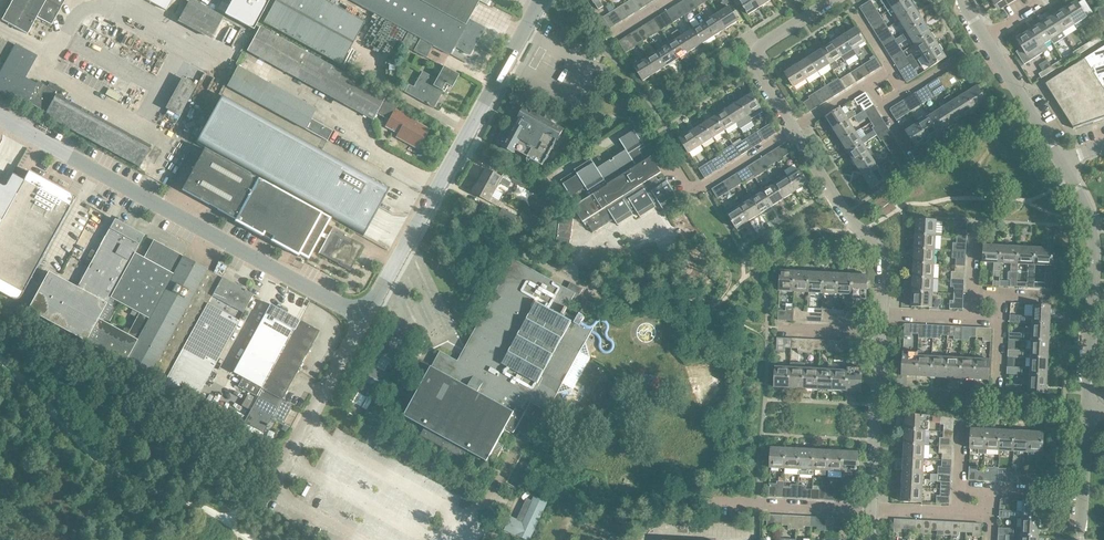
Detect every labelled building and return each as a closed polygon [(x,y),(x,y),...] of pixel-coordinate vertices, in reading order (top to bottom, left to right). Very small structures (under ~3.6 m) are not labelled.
[(28,34),(37,18),(51,26),(65,0),(13,0),(2,20),(28,34)] [(166,12),(173,0),(144,0),(166,12)] [(177,23),(211,41),(224,17),(191,0),(189,0),(177,23)] [(229,16),(253,30),(269,0),(233,0),(225,14),(229,16)] [(263,24),(341,67),(365,23),(323,0),(276,0),(263,24)] [(408,34),(402,46),(426,59),(433,47),(449,56),(454,48),(470,56),(485,29),(469,20),(480,0),(347,0),(408,34)] [(595,4),(599,11),(604,8),(600,1),(602,0),(592,0),(595,4)] [(642,0),(632,0),(627,3),(634,14),(646,7),(642,0)] [(691,0),(685,0),(678,5),(685,16),(697,9),(691,0)] [(697,9),(708,1),(707,0),(691,0),(697,9)] [(756,0),(734,0),(738,6),(741,4),(749,16),(761,8),(756,0)] [(772,0),(756,0),(761,8),(772,1),(772,0)] [(908,0),(881,0),(889,12),(908,0)] [(909,0),(908,0),(889,12),(891,17),(895,14),(900,22),(916,12),(916,11),(918,9),(914,2),(911,4),(909,0)] [(1077,2),(1065,10),(1075,26),(1087,18),(1086,17),(1093,13),(1084,0),(1078,4),(1077,2)] [(870,24),(881,17),(871,1),(859,8),(870,24)] [(627,3),(616,10),(623,21),(634,14),(627,3)] [(678,5),(666,12),(673,24),(685,16),(678,5)] [(717,15),(727,30),(739,23),(729,7),(717,15)] [(1075,26),(1065,10),(1064,10),(1062,8),(1055,12),(1057,15),(1053,17),(1063,33),(1075,26)] [(623,21),(616,10),(603,18),(610,29),(623,21)] [(666,12),(654,20),(661,31),(673,24),(666,12)] [(916,12),(900,22),(907,34),(923,23),(916,12)] [(727,30),(717,15),(705,22),(715,37),(727,30)] [(889,29),(881,17),(870,24),(877,36),(889,29)] [(1053,17),(1041,25),(1052,41),(1054,45),(1066,38),(1063,33),(1053,17)] [(661,31),(654,20),(642,27),(649,38),(661,31)] [(705,22),(693,30),(703,45),(715,37),(705,22)] [(923,23),(907,34),(904,36),(907,40),(910,38),(915,45),(931,35),(923,23)] [(1041,25),(1029,32),(1044,54),(1049,51),(1045,45),(1052,41),(1041,25)] [(649,38),(642,27),(631,34),(638,46),(649,38)] [(260,28),(247,52),(373,121),(386,98),(260,28)] [(845,36),(854,51),(857,56),(864,53),(860,47),(867,43),(857,28),(845,36)] [(889,29),(877,36),(885,48),(896,41),(889,29)] [(693,30),(681,37),(691,53),(703,45),(693,30)] [(676,40),(670,45),(679,60),(691,53),(681,37),(677,31),(672,34),(676,40)] [(1044,54),(1029,32),(1017,41),(1022,50),(1016,53),(1020,60),(1017,61),(1021,67),(1024,65),(1025,66),(1044,54)] [(638,46),(631,34),(619,42),(626,53),(638,46)] [(938,47),(931,35),(915,45),(922,57),(938,47)] [(854,51),(845,36),(833,44),(842,59),(854,51)] [(1087,44),(1090,49),(1101,41),(1099,37),(1087,44)] [(679,60),(670,45),(666,38),(661,42),(665,48),(658,52),(667,68),(679,60)] [(896,41),(885,48),(892,59),(903,52),(896,41)] [(833,44),(821,51),(831,66),(834,71),(840,67),(837,62),(842,59),(833,44)] [(1090,49),(1087,44),(1075,52),(1078,56),(1090,49)] [(0,76),(0,93),(13,100),(15,97),(46,114),(45,117),(140,168),(151,148),(57,96),(55,93),(38,83),(36,86),(24,80),(37,58),(16,47),(0,76)] [(946,59),(938,47),(922,57),(930,69),(946,59)] [(1045,84),(1074,130),(1103,119),(1103,47),(1045,84)] [(821,51),(809,59),(819,74),(831,66),(821,51)] [(198,52),(194,60),(201,64),(205,56),(198,52)] [(667,68),(658,52),(646,59),(656,75),(667,68)] [(911,64),(903,52),(892,59),(899,71),(911,64)] [(1078,56),(1075,52),(1064,59),(1066,63),(1078,56)] [(556,58),(552,67),(557,69),(561,60),(556,58)] [(863,66),(869,75),(881,67),(875,58),(863,66)] [(656,75),(646,59),(634,67),(644,83),(656,75)] [(809,59),(797,66),(807,81),(819,74),(809,59)] [(1066,63),(1064,59),(1052,67),(1054,71),(1066,63)] [(421,73),(409,97),(433,109),(446,86),(452,89),(458,76),(436,64),(433,70),(439,74),(435,81),(421,73)] [(918,76),(911,64),(899,71),(907,83),(918,76)] [(924,65),(919,67),(925,79),(931,76),(924,65)] [(807,81),(797,66),(785,74),(795,89),(807,81)] [(863,66),(857,69),(863,79),(869,75),(863,66)] [(202,148),(179,190),(236,221),(235,223),(298,258),(299,256),(308,260),(330,220),(352,232),(378,186),(320,154),(332,132),(311,120),(316,110),(238,67),(227,86),(229,87),(201,137),(220,148),(216,156),(202,148)] [(957,67),(950,71),(958,83),(964,79),(957,67)] [(1054,71),(1052,67),(1039,75),(1041,79),(1054,71)] [(958,83),(950,71),(939,79),(946,90),(958,83)] [(851,73),(840,80),(846,90),(857,82),(851,73)] [(182,79),(165,110),(179,117),(197,86),(182,79)] [(839,79),(827,86),(834,97),(846,90),(840,80),(839,79)] [(933,83),(927,86),(934,98),(940,94),(933,83)] [(834,97),(827,86),(815,94),(822,105),(834,97)] [(977,87),(965,95),(976,111),(988,104),(977,87)] [(921,90),(915,94),(922,105),(928,102),(921,90)] [(864,112),(874,106),(866,93),(855,101),(858,106),(860,105),(864,112)] [(740,102),(749,116),(751,120),(764,112),(752,94),(740,102)] [(822,105),(815,94),(809,97),(810,100),(804,103),(810,112),(822,105)] [(915,94),(903,101),(910,113),(922,105),(915,94)] [(965,95),(953,103),(964,119),(976,111),(965,95)] [(515,96),(506,111),(516,116),(525,101),(515,96)] [(949,105),(942,110),(952,126),(964,119),(953,103),(949,96),(945,99),(949,105)] [(190,101),(183,118),(192,121),(198,105),(190,101)] [(910,113),(903,101),(891,109),(896,115),(898,120),(910,113)] [(749,116),(740,102),(728,109),(737,124),(749,116)] [(881,118),(874,106),(864,112),(872,124),(881,118)] [(516,126),(503,148),(514,154),(516,151),(531,160),(543,167),(545,162),(546,162),(549,158),(548,157),(552,149),(553,150),(556,145),(555,145),(557,141),(558,141),(564,131),(525,109),(519,120),(520,120),(517,126),(516,126)] [(728,109),(716,117),(725,132),(737,124),(728,109)] [(834,131),(849,121),(856,117),(853,111),(845,116),(841,109),(826,119),(834,131)] [(942,110),(930,118),(940,134),(952,126),(942,110)] [(395,111),(386,127),(399,135),(397,138),(418,150),(428,131),(408,120),(409,119),(395,111)] [(725,132),(716,117),(704,124),(713,139),(725,132)] [(856,134),(842,143),(849,154),(863,145),(877,136),(889,129),(881,118),(872,124),(874,127),(872,129),(874,131),(860,139),(856,134)] [(940,134),(930,118),(918,125),(928,141),(940,134)] [(856,134),(849,121),(834,131),(842,143),(856,134)] [(704,124),(692,132),(702,147),(713,139),(704,124)] [(771,124),(759,132),(765,141),(777,133),(771,124)] [(928,141),(918,125),(906,132),(917,149),(928,141)] [(896,141),(889,129),(877,136),(881,142),(883,141),(887,147),(896,141)] [(576,171),(573,173),(561,180),(577,205),(573,207),(583,223),(587,221),(593,231),(614,219),(618,225),(637,212),(640,216),(660,204),(663,208),(679,198),(668,180),(665,182),(662,178),(659,180),(657,177),(661,174),(651,158),(646,160),(640,150),(646,146),(635,130),(620,139),(627,150),(598,168),(592,158),(575,169),(576,171)] [(702,147),(692,132),(680,139),(690,154),(702,147)] [(759,132),(747,139),(753,148),(765,141),(759,132)] [(747,139),(735,147),(741,156),(753,148),(747,139)] [(70,141),(68,146),(94,159),(97,154),(70,141)] [(904,153),(896,141),(887,147),(894,158),(904,153)] [(741,156),(735,147),(734,145),(722,152),(723,154),(729,164),(741,156)] [(784,145),(772,152),(779,163),(785,160),(784,158),(790,154),(784,145)] [(871,157),(863,145),(849,154),(856,166),(871,157)] [(772,152),(760,160),(766,169),(772,165),(773,167),(779,163),(772,152)] [(913,168),(904,153),(894,158),(904,174),(913,168)] [(723,154),(711,162),(717,171),(729,164),(723,154)] [(871,157),(856,166),(863,178),(878,168),(871,157)] [(11,163),(4,160),(0,169),(0,176),(5,178),(11,163)] [(760,160),(749,168),(754,176),(755,178),(767,171),(766,169),(760,160)] [(717,171),(711,162),(699,169),(705,179),(717,171)] [(754,176),(749,168),(736,175),(742,184),(754,176)] [(886,181),(878,168),(863,178),(871,190),(886,181)] [(788,177),(797,192),(809,184),(800,169),(788,177)] [(480,181),(497,191),(501,184),(509,189),(512,184),(486,170),(480,181)] [(11,301),(14,302),(17,301),(19,300),(21,298),(72,205),(73,202),(73,199),(72,197),(70,195),(26,171),(25,172),(28,174),(16,196),(4,190),(2,195),(0,194),(0,294),(11,301)] [(736,175),(725,183),(730,191),(742,184),(736,175)] [(515,177),(512,182),(535,195),(538,189),(515,177)] [(797,192),(788,177),(776,185),(785,199),(797,192)] [(497,191),(480,181),(473,194),(498,208),(501,203),(493,198),(497,191)] [(771,188),(764,192),(773,207),(785,199),(776,185),(773,181),(768,184),(771,188)] [(730,191),(725,183),(713,191),(718,199),(730,191)] [(773,207),(764,192),(762,188),(750,196),(761,214),(773,207)] [(799,198),(809,193),(807,189),(798,193),(799,198)] [(746,203),(740,207),(750,222),(761,214),(750,196),(744,200),(746,203)] [(750,222),(740,207),(738,203),(732,207),(735,211),(728,215),(739,232),(746,228),(745,225),(750,222)] [(503,209),(499,216),(514,224),(518,217),(503,209)] [(574,219),(560,217),(556,244),(570,246),(574,219)] [(134,254),(144,236),(123,225),(124,222),(119,219),(118,222),(115,220),(77,289),(48,273),(27,311),(86,343),(134,254)] [(751,230),(759,225),(756,220),(748,224),(751,230)] [(916,221),(916,235),(936,236),(937,222),(916,221)] [(968,223),(954,222),(954,230),(967,231),(968,223)] [(332,228),(318,255),(350,272),(363,247),(352,240),(351,241),(344,237),(345,235),(332,228)] [(181,235),(176,246),(184,250),(189,240),(181,235)] [(936,236),(916,235),(915,250),(935,251),(936,236)] [(953,244),(953,252),(966,252),(967,238),(957,238),(957,244),(953,244)] [(144,259),(134,254),(86,343),(125,365),(183,257),(154,241),(144,259)] [(1001,264),(1002,248),(984,247),(983,263),(994,264),(993,286),(999,287),(1001,264)] [(1019,248),(1002,248),(1001,264),(1011,265),(1010,287),(1016,287),(1018,265),(1019,248)] [(1019,248),(1018,265),(1028,266),(1027,288),(1034,288),(1035,266),(1036,249),(1019,248)] [(1054,250),(1036,249),(1035,266),(1046,267),(1045,289),(1052,289),(1054,250)] [(915,250),(914,264),(934,265),(935,251),(915,250)] [(966,252),(953,252),(952,259),(956,259),(956,266),(965,267),(966,252)] [(183,257),(125,365),(164,386),(222,279),(183,258),(183,257)] [(440,352),(405,417),(425,428),(421,437),(463,460),(467,451),(488,462),(492,454),(498,457),(505,445),(499,442),(506,429),(515,434),(528,411),(542,419),(546,411),(548,412),(558,394),(573,390),(590,359),(586,343),(593,329),(583,323),(584,320),(584,317),(582,316),(580,316),(578,317),(578,319),(566,313),(576,294),(580,296),(583,290),(571,283),(567,289),(514,260),(466,348),(468,349),(460,363),(440,352)] [(934,265),(914,264),(913,278),(933,279),(934,265)] [(952,272),(951,280),(965,281),(965,267),(956,266),(956,272),(952,272)] [(795,293),(796,272),(781,271),(780,292),(795,293)] [(810,273),(796,272),(795,293),(809,294),(810,273)] [(810,273),(809,294),(823,295),(825,274),(810,273)] [(825,274),(823,295),(838,295),(839,275),(825,274)] [(839,275),(838,295),(852,296),(853,276),(839,275)] [(853,276),(852,296),(852,300),(866,300),(868,276),(853,276)] [(933,279),(913,278),(912,293),(933,294),(933,279)] [(222,280),(222,279),(164,386),(195,403),(195,402),(253,296),(222,279),(222,280)] [(965,281),(951,280),(951,288),(954,288),(954,295),(964,295),(965,281)] [(933,294),(912,293),(912,307),(932,308),(933,294)] [(964,295),(954,295),(954,300),(950,300),(950,309),(963,310),(964,295)] [(588,301),(581,313),(587,316),(594,304),(588,301)] [(248,392),(256,397),(261,388),(262,389),(300,321),(286,313),(288,311),(282,308),(280,307),(279,309),(270,304),(265,314),(233,372),(242,377),(238,386),(248,392)] [(1010,315),(1010,322),(1032,323),(1032,324),(1050,325),(1051,307),(1051,306),(1033,305),(1033,306),(1033,317),(1025,316),(1010,315)] [(793,321),(794,308),(786,308),(786,311),(779,311),(778,321),(793,321)] [(794,308),(793,321),(807,322),(808,313),(801,312),(802,309),(794,308)] [(822,323),(823,310),(815,309),(814,323),(822,323)] [(830,310),(823,310),(822,323),(830,323),(830,310)] [(851,311),(843,311),(843,324),(850,325),(851,311)] [(859,312),(851,311),(850,325),(858,325),(859,312)] [(300,321),(262,389),(263,390),(281,400),(299,368),(319,331),(300,321)] [(1009,332),(1009,339),(1015,340),(1031,341),(1049,342),(1050,325),(1032,324),(1032,334),(1009,332)] [(919,335),(920,326),(905,325),(904,338),(912,338),(912,334),(919,335)] [(934,326),(920,326),(919,335),(925,335),(925,339),(933,339),(934,326)] [(948,327),(934,326),(933,339),(941,340),(941,336),(948,336),(948,327)] [(954,340),(962,341),(963,328),(955,327),(954,340)] [(977,329),(963,328),(962,341),(970,341),(970,338),(976,338),(977,329)] [(991,342),(992,329),(984,329),(983,342),(991,342)] [(792,349),(792,339),(777,339),(777,352),(785,352),(785,348),(792,349)] [(792,339),(792,349),(798,349),(798,353),(806,353),(807,340),(792,339)] [(814,341),(807,340),(806,353),(813,354),(814,341)] [(835,342),(821,341),(820,351),(827,351),(827,354),(835,355),(835,342)] [(1008,350),(1008,357),(1013,357),(1031,358),(1048,359),(1049,342),(1031,341),(1031,351),(1015,350),(1008,350)] [(850,343),(835,342),(835,355),(842,356),(842,351),(849,352),(850,343)] [(850,343),(849,352),(856,352),(855,356),(863,356),(864,351),(864,344),(850,343)] [(917,366),(917,376),(931,377),(932,366),(932,356),(924,356),(924,351),(918,350),(918,352),(918,355),(918,357),(917,366)] [(903,372),(903,376),(917,376),(917,366),(918,357),(918,355),(918,352),(904,351),(903,356),(903,364),(903,365),(903,371),(903,372)] [(932,366),(931,377),(945,378),(946,366),(946,357),(932,356),(932,366)] [(946,366),(945,378),(960,378),(960,366),(961,358),(946,357),(946,366)] [(960,366),(960,378),(974,379),(975,366),(975,359),(961,358),(960,366)] [(1007,367),(1007,374),(1030,375),(1030,376),(1047,377),(1048,368),(1048,367),(1048,359),(1031,358),(1030,367),(1030,368),(1013,367),(1007,367)] [(975,366),(974,379),(988,380),(989,367),(989,366),(989,360),(975,359),(975,366)] [(849,363),(848,368),(847,392),(861,393),(863,364),(849,363)] [(790,389),(791,365),(776,364),(775,388),(790,389)] [(805,366),(791,365),(790,389),(804,390),(805,366)] [(805,366),(804,390),(818,391),(820,366),(805,366)] [(834,367),(820,366),(818,391),(832,392),(834,367)] [(848,368),(834,367),(832,392),(847,392),(848,368)] [(1006,384),(1006,391),(1029,393),(1042,394),(1046,394),(1047,377),(1030,376),(1029,385),(1006,384)] [(281,400),(263,390),(262,389),(261,388),(256,397),(253,402),(242,422),(244,422),(243,423),(241,427),(261,438),(270,421),(272,422),(273,421),(270,420),(273,416),(283,422),(292,406),(281,400)] [(357,388),(351,398),(355,400),(361,391),(357,388)] [(231,416),(242,422),(253,402),(245,397),(241,405),(238,404),(231,416)] [(905,430),(926,432),(926,431),(930,432),(930,417),(906,416),(905,430)] [(944,433),(954,433),(955,418),(941,418),(941,428),(944,428),(944,433)] [(905,430),(905,445),(925,446),(926,432),(905,430)] [(985,451),(986,430),(972,430),(971,450),(978,451),(978,452),(980,455),(985,455),(985,451)] [(1001,431),(986,430),(985,451),(1000,452),(1001,431)] [(1001,431),(1000,452),(1014,453),(1015,432),(1001,431)] [(1015,432),(1014,453),(1028,453),(1029,433),(1015,432)] [(940,438),(939,447),(953,447),(954,433),(944,433),(943,438),(940,438)] [(1045,434),(1029,433),(1028,453),(1043,454),(1045,434)] [(925,446),(905,445),(904,459),(925,460),(925,446)] [(953,447),(939,447),(939,454),(943,454),(942,461),(952,462),(953,447)] [(786,470),(787,449),(772,448),(771,469),(786,470)] [(801,450),(787,449),(786,470),(800,471),(801,450)] [(801,450),(800,471),(800,474),(814,475),(814,471),(815,450),(801,450)] [(815,450),(814,471),(828,472),(830,451),(815,450)] [(830,451),(828,472),(843,473),(842,476),(843,476),(844,452),(830,451)] [(858,453),(844,452),(843,476),(857,477),(858,453)] [(925,460),(904,459),(903,473),(924,474),(925,460)] [(939,467),(938,475),(951,476),(952,462),(942,461),(942,467),(939,467)] [(984,482),(984,472),(977,471),(977,468),(970,467),(969,481),(984,482)] [(991,472),(984,472),(984,482),(998,482),(999,469),(991,469),(991,472)] [(1007,470),(999,469),(998,482),(1012,483),(1013,473),(1006,473),(1007,470)] [(1013,473),(1012,483),(1027,484),(1028,471),(1020,470),(1019,474),(1013,473)] [(1036,471),(1028,471),(1027,484),(1042,485),(1042,475),(1036,475),(1036,471)] [(903,473),(902,488),(923,489),(924,474),(903,473)] [(951,476),(938,475),(938,483),(941,483),(941,490),(951,490),(951,476)] [(777,498),(777,485),(770,484),(769,497),(777,498)] [(785,488),(784,498),(798,499),(799,486),(788,485),(788,489),(785,488)] [(799,486),(798,499),(813,500),(813,490),(806,489),(807,486),(799,486)] [(819,490),(813,490),(813,500),(827,500),(828,487),(820,487),(819,490)] [(835,488),(828,487),(827,500),(835,501),(835,491),(835,488)] [(856,502),(856,489),(848,488),(848,501),(856,502)] [(923,489),(902,488),(902,502),(922,503),(923,489)] [(951,490),(941,490),(940,496),(937,496),(936,504),(950,505),(951,490)] [(535,497),(523,523),(511,517),(505,529),(528,539),(529,539),(547,502),(535,497)] [(1000,518),(1022,519),(1040,520),(1041,503),(1023,502),(1023,512),(1000,511),(1000,518)] [(782,526),(783,516),(768,515),(768,528),(775,529),(775,525),(782,526)] [(783,516),(782,526),(789,526),(789,530),(797,530),(797,517),(783,516)] [(812,518),(797,517),(797,530),(804,530),(804,527),(811,527),(812,518)] [(826,518),(812,518),(811,527),(817,528),(817,531),(825,531),(826,518)] [(840,519),(826,518),(825,531),(833,532),(833,529),(840,529),(840,519)] [(855,520),(840,519),(840,529),(846,529),(846,533),(854,533),(855,528),(855,520)] [(1040,520),(1022,519),(1022,530),(999,528),(999,536),(1021,537),(1039,538),(1040,520)] [(915,534),(923,534),(924,521),(915,521),(915,534)] [(938,522),(924,521),(923,534),(930,534),(931,531),(938,532),(938,522)] [(953,523),(938,522),(938,532),(944,532),(944,535),(952,536),(953,523)] [(953,523),(952,536),(959,536),(960,533),(967,533),(967,524),(953,523)] [(981,538),(981,525),(974,524),(973,537),(981,538)]
